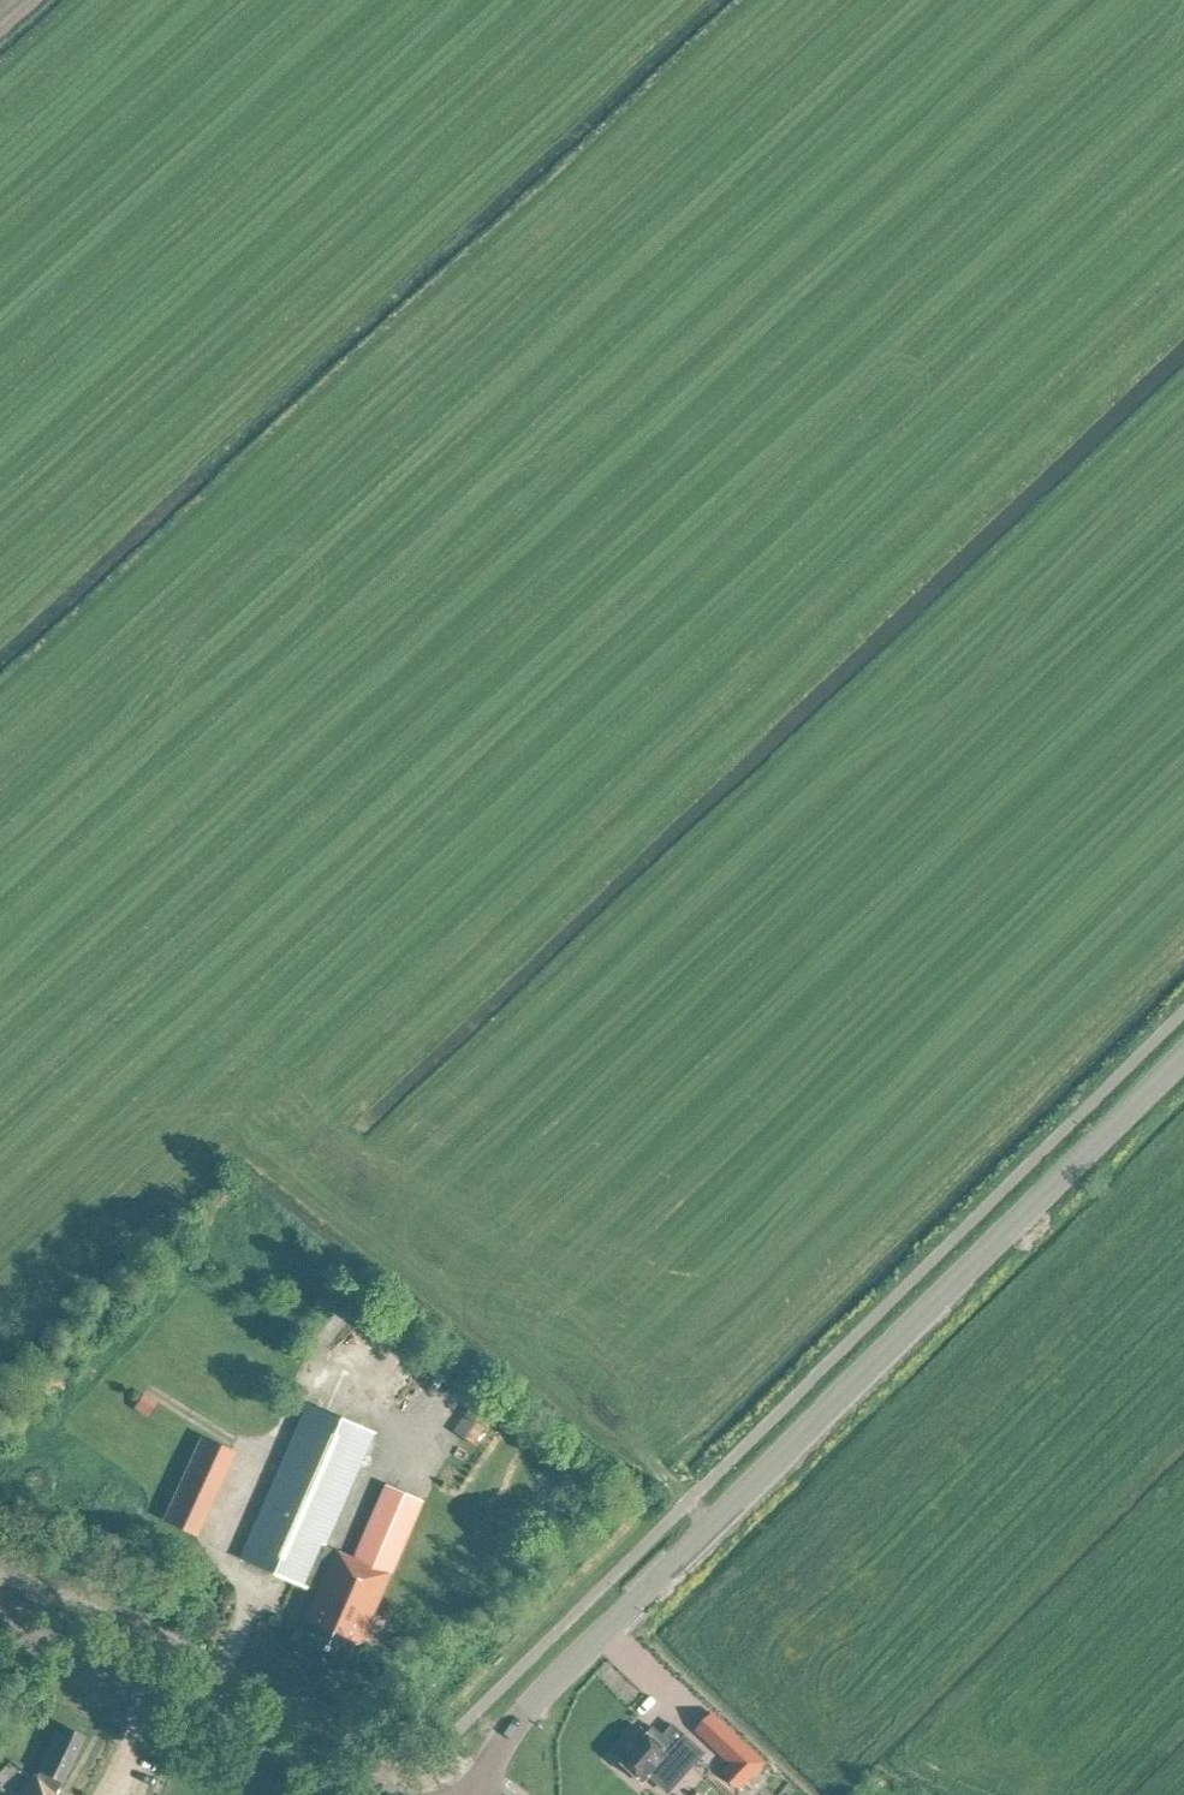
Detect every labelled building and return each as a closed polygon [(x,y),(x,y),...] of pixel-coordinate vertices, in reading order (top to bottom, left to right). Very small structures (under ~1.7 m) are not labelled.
[(150,1417),(160,1401),(144,1391),(134,1407),(150,1417)] [(332,1552),(322,1547),(373,1431),(306,1402),(239,1557),(306,1586),(306,1584),(317,1589),(304,1618),(309,1621),(306,1626),(296,1622),(289,1639),(299,1644),(295,1651),(341,1671),(354,1641),(359,1643),(391,1571),(387,1569),(394,1553),(398,1554),(421,1501),(385,1485),(354,1555),(353,1555),(352,1557),(334,1549),(332,1552)] [(217,1492),(236,1451),(200,1434),(182,1475),(217,1492)] [(738,1789),(764,1761),(711,1710),(693,1729),(728,1762),(719,1771),(738,1789)] [(667,1752),(683,1734),(671,1723),(661,1735),(651,1726),(645,1733),(640,1728),(627,1742),(629,1743),(616,1759),(641,1781),(667,1752)] [(64,1727),(61,1735),(56,1733),(40,1770),(41,1771),(39,1776),(38,1775),(20,1794),(59,1794),(56,1792),(64,1781),(83,1736),(64,1727)]
